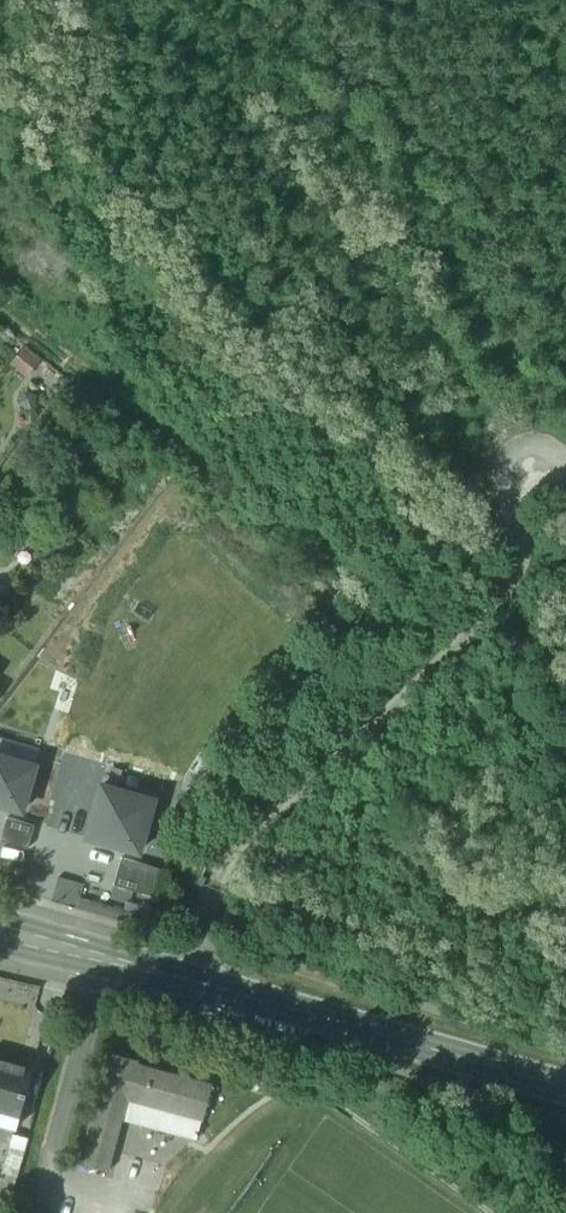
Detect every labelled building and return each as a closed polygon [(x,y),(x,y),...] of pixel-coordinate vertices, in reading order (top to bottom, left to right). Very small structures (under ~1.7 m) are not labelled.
[(0,758),(0,805),(20,811),(33,767),(0,758)] [(152,801),(101,787),(86,838),(138,853),(152,801)] [(0,841),(27,849),(34,826),(7,818),(0,841)] [(122,859),(114,886),(154,897),(162,870),(122,859)] [(79,904),(84,882),(61,876),(56,898),(79,904)] [(82,999),(71,996),(67,1010),(79,1013),(82,999)] [(136,1060),(107,1052),(77,1163),(106,1171),(126,1100),(201,1120),(211,1085),(135,1064),(136,1060)] [(15,1129),(31,1070),(0,1061),(0,1125),(15,1129)] [(1,1173),(17,1177),(28,1138),(13,1134),(1,1173)]
